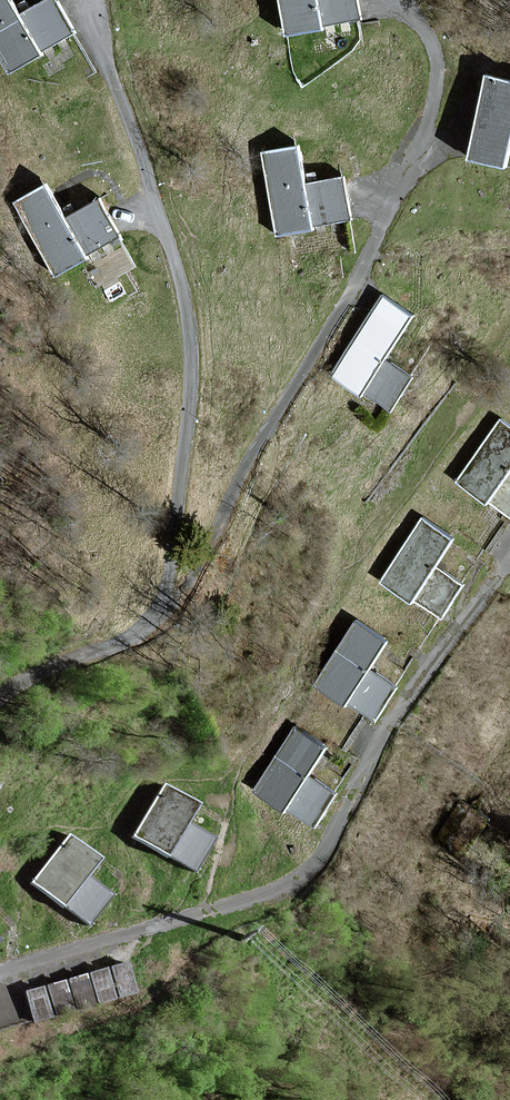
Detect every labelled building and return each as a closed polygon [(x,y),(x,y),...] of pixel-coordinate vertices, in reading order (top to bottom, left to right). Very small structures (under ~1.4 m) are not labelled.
[(75,31),(58,0),(47,0),(21,15),(12,0),(0,0),(0,48),(13,70),(43,53),(41,50),(75,31)] [(361,16),(358,0),(281,0),(287,33),(322,27),(322,24),(361,16)] [(471,158),(505,165),(509,142),(509,80),(489,75),(471,158)] [(279,234),(352,221),(345,178),(306,185),(299,147),(264,153),(279,234)] [(86,254),(119,236),(99,201),(65,220),(46,185),(16,202),(56,275),(87,258),(86,254)] [(413,315),(382,296),(333,375),(363,393),(364,391),(393,409),(413,376),(385,359),(413,315)] [(460,483),(488,502),(490,499),(509,513),(509,469),(509,468),(509,428),(501,422),(460,483)] [(423,520),(383,582),(412,601),(414,598),(443,617),(464,584),(436,566),(453,539),(423,520)] [(357,623),(317,685),(347,704),(348,702),(376,719),(396,688),(368,670),(387,642),(357,623)] [(296,730),(257,791),(285,809),(287,806),(314,824),(334,793),(307,776),(325,748),(296,730)] [(162,789),(132,840),(162,857),(164,853),(192,869),(209,840),(182,825),(193,807),(162,789)] [(67,839),(31,885),(59,907),(62,903),(87,923),(108,897),(83,877),(95,862),(67,839)] [(150,956),(38,985),(47,1019),(159,990),(150,956)]
